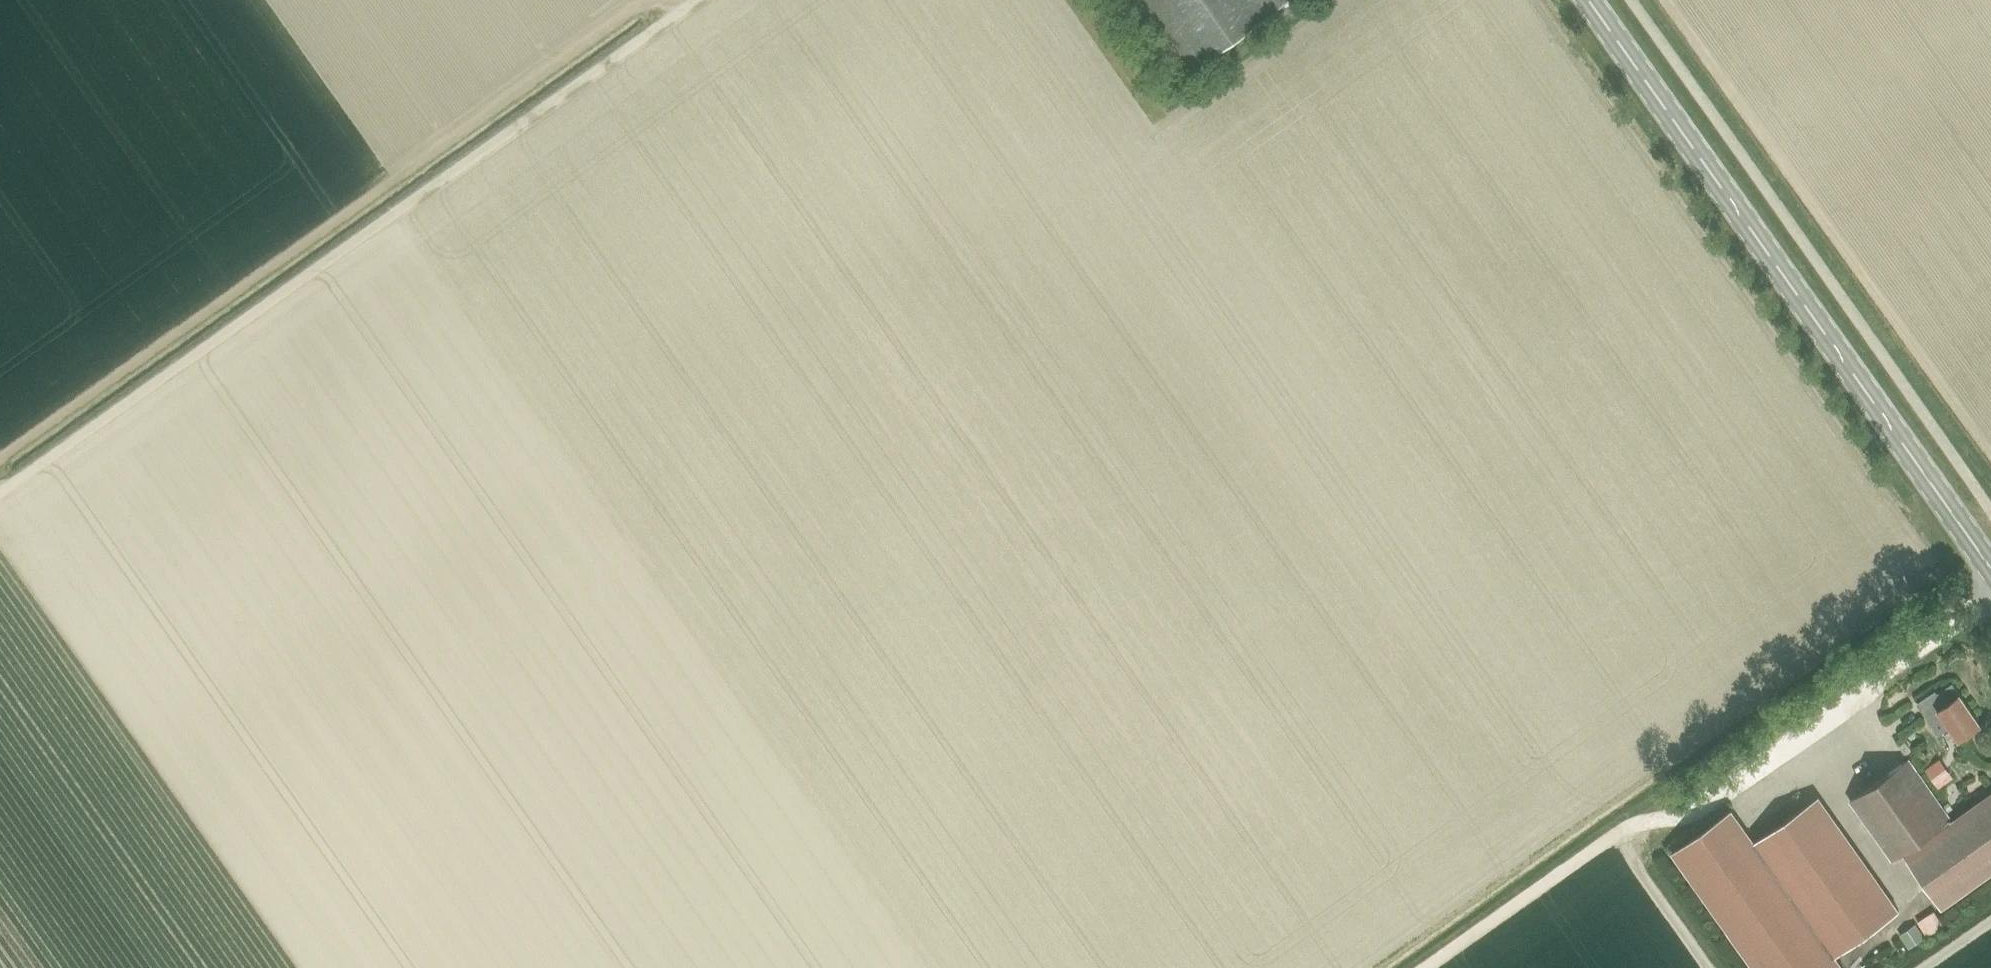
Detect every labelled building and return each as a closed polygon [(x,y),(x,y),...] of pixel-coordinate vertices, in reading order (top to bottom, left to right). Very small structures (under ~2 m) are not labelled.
[(1285,0),(1124,0),(1178,76),(1285,0)] [(1837,680),(1845,674),(1841,669),(1833,675),(1837,680)] [(1958,739),(1980,724),(1952,684),(1919,707),(1938,733),(1949,726),(1958,739)] [(1949,818),(1908,760),(1850,801),(1891,859),(1901,852),(1941,908),(1990,872),(1990,793),(1951,821),(1949,818)] [(1833,957),(1899,910),(1817,796),(1752,843),(1728,810),(1670,851),(1753,967),(1841,967),(1833,957)]
